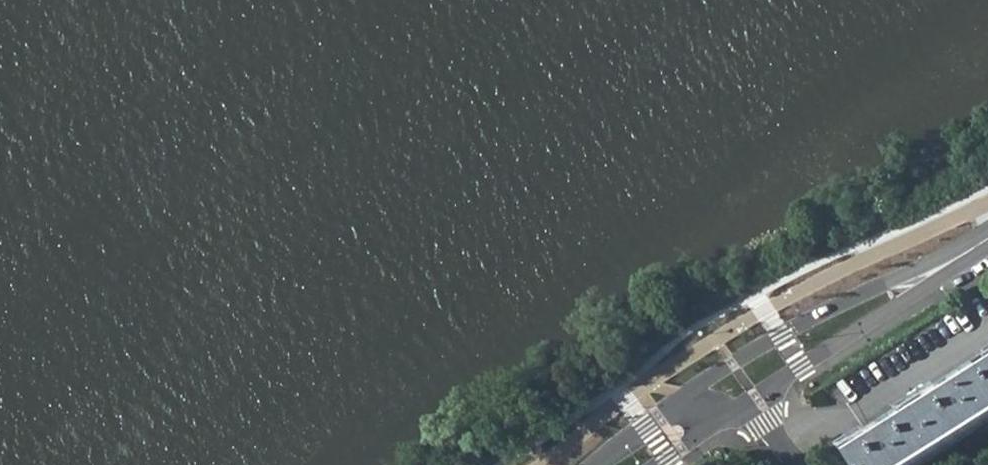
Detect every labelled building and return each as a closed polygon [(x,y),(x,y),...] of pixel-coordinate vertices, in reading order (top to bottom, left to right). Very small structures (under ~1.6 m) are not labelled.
[(853,456),(858,464),(920,464),(987,422),(987,370),(853,456)]
